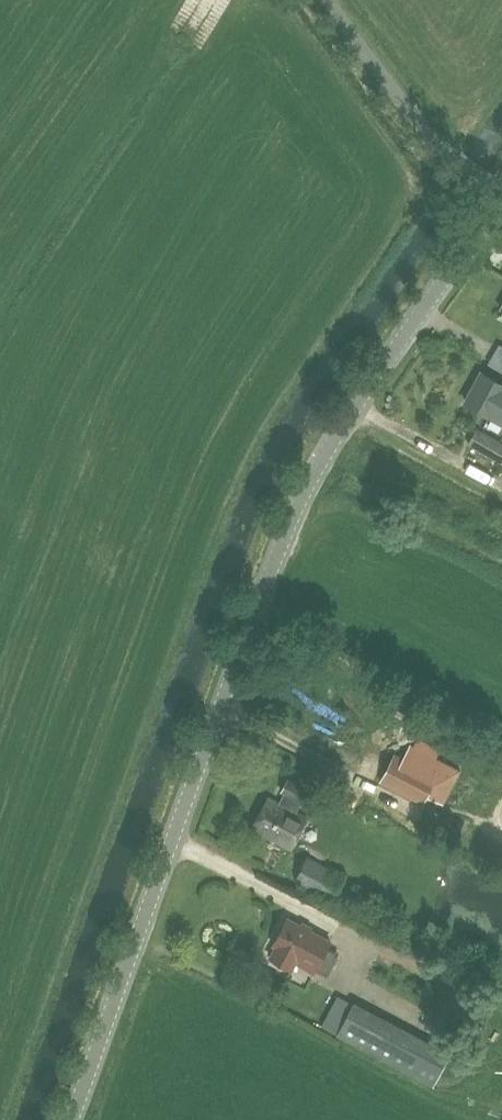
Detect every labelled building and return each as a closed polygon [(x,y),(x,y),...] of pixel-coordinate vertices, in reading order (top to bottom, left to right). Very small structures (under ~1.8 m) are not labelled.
[(498,343),(487,363),(501,371),(501,345),(498,343)] [(482,371),(465,401),(501,422),(501,383),(482,371)] [(477,426),(467,443),(501,463),(501,441),(477,426)] [(460,770),(410,743),(403,757),(394,753),(379,781),(423,804),(427,796),(442,804),(460,770)] [(279,791),(284,793),(303,803),(311,788),(287,776),(279,791)] [(290,847),(306,816),(266,796),(250,826),(290,847)] [(305,826),(319,829),(322,815),(308,812),(305,826)] [(343,873),(307,854),(293,880),(330,898),(343,873)] [(274,950),(270,956),(291,967),(295,961),(313,971),(330,940),(287,917),(270,948),(274,950)] [(479,992),(500,1008),(501,1005),(501,997),(485,984),(479,992)] [(336,1034),(393,1064),(411,1030),(354,999),(336,1034)]
